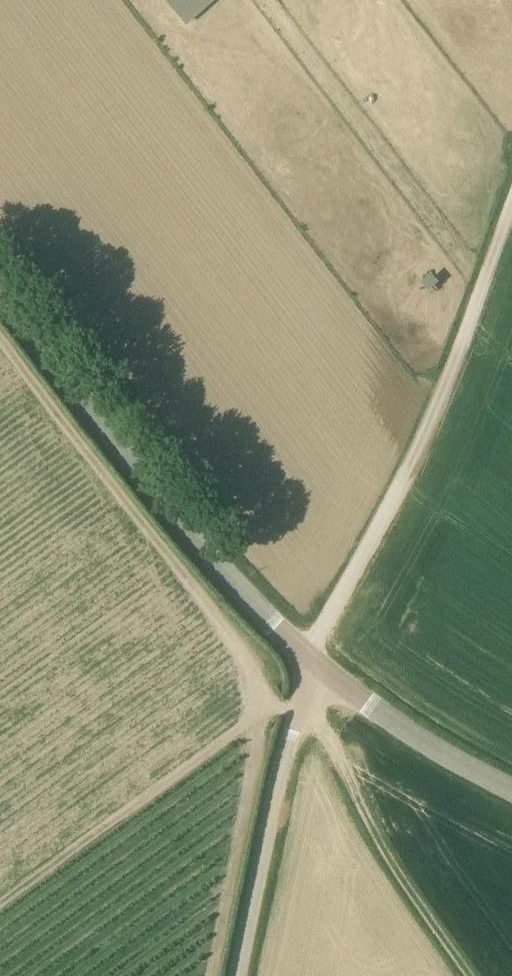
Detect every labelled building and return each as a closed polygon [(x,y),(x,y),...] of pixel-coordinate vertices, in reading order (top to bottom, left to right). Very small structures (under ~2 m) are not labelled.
[(186,24),(211,0),(165,0),(164,1),(186,24)]
